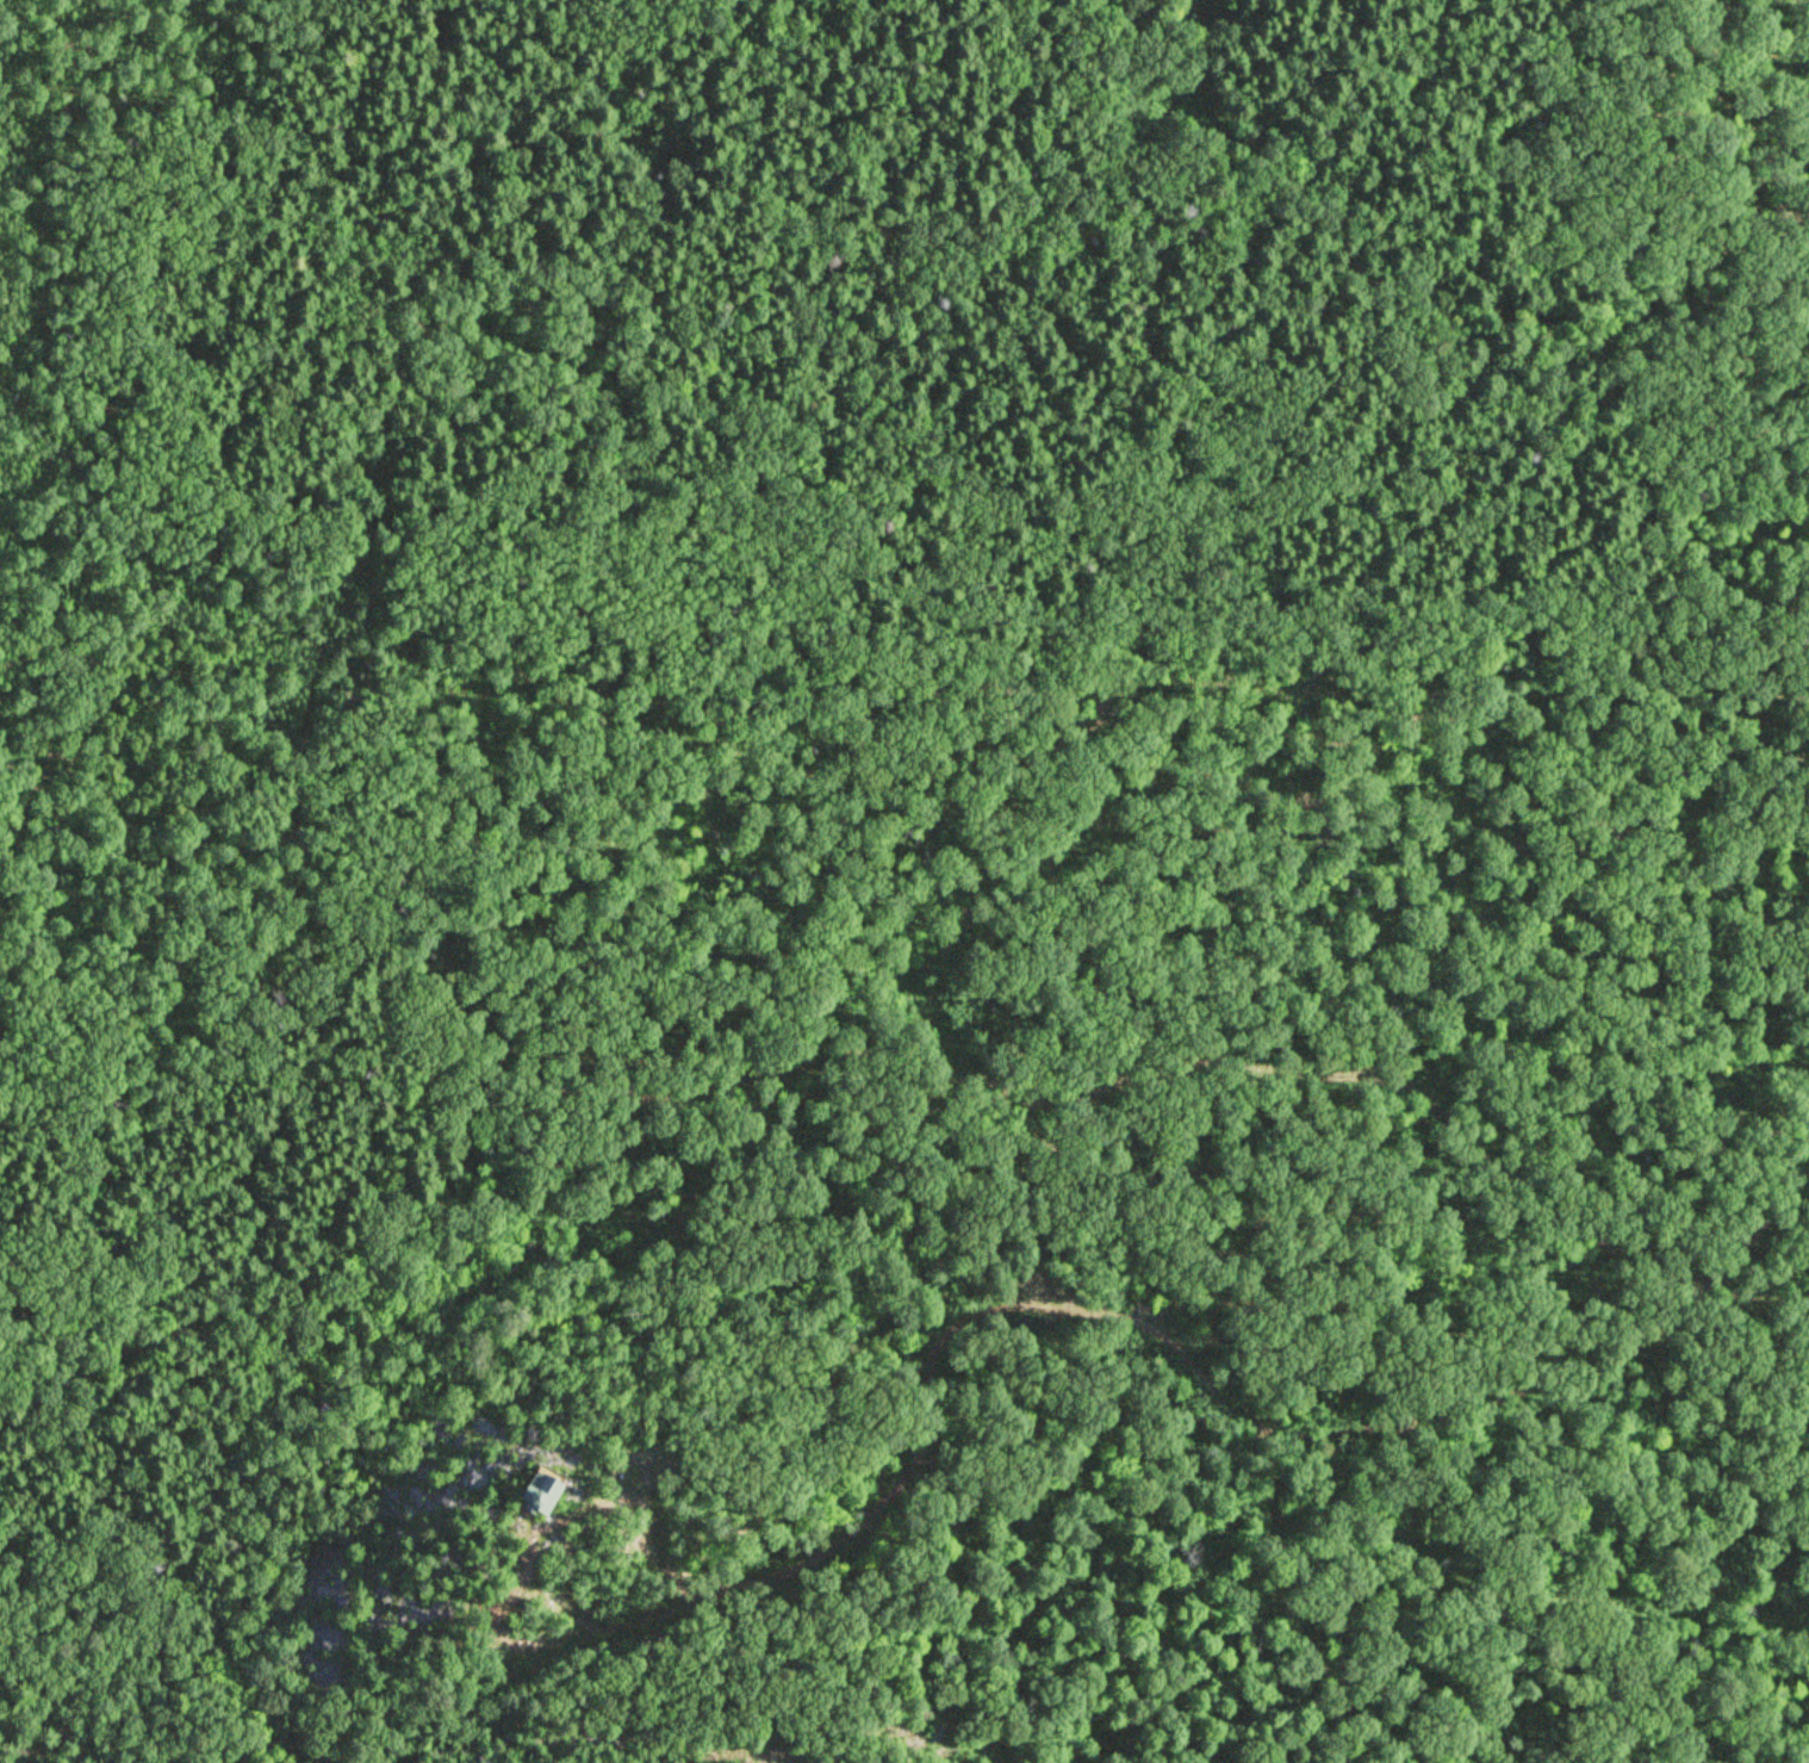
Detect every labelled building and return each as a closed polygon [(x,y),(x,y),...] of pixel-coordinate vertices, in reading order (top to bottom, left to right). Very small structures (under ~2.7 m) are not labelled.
[(511,1498),(542,1514),(558,1484),(527,1468),(511,1498)]
